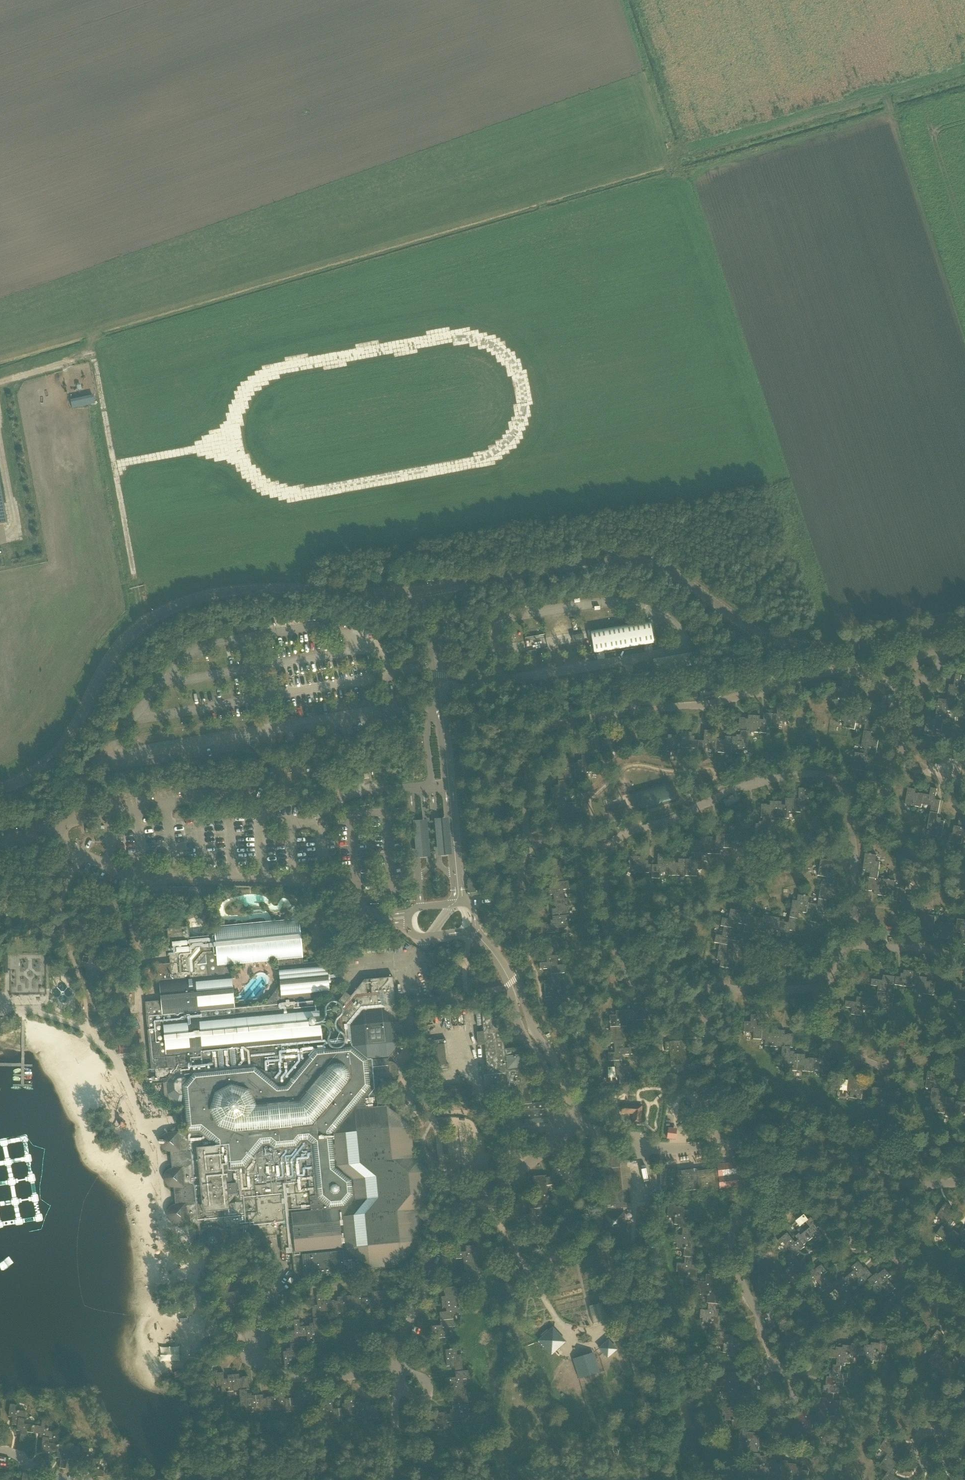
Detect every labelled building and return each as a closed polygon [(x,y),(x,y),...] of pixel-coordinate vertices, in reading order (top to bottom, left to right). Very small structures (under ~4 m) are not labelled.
[(87,396),(70,398),(71,408),(89,405),(87,396)] [(594,654),(654,644),(650,622),(590,632),(594,654)] [(947,698),(956,699),(957,693),(964,695),(964,684),(960,683),(962,676),(956,675),(953,686),(949,685),(947,698)] [(844,699),(843,705),(851,707),(853,693),(848,692),(850,682),(843,681),(842,688),(836,687),(834,697),(844,699)] [(956,699),(947,698),(946,701),(938,699),(935,716),(944,718),(943,718),(945,719),(947,711),(953,712),(956,699)] [(777,704),(777,708),(776,715),(771,714),(770,728),(778,728),(779,722),(788,723),(789,712),(783,712),(784,704),(777,704)] [(854,730),(856,724),(857,714),(853,713),(854,710),(850,710),(851,707),(843,705),(840,721),(844,722),(843,728),(848,729),(848,730),(850,731),(850,730),(854,730)] [(857,714),(856,724),(865,726),(864,732),(872,734),(874,720),(869,719),(871,709),(864,708),(863,715),(857,714)] [(770,728),(771,714),(763,714),(763,717),(755,716),(754,733),(758,733),(758,734),(760,734),(760,733),(766,734),(766,727),(770,728)] [(754,733),(755,716),(747,716),(747,719),(745,719),(745,718),(739,718),(738,731),(740,732),(748,732),(754,733)] [(944,718),(935,716),(934,719),(926,718),(923,735),(927,736),(927,737),(929,737),(933,737),(935,730),(941,731),(943,718),(944,718)] [(698,741),(697,749),(697,754),(705,755),(705,749),(715,750),(715,739),(710,739),(710,731),(704,731),(703,741),(698,741)] [(697,749),(698,741),(694,741),(695,737),(692,737),(692,733),(675,732),(675,736),(676,736),(675,743),(681,744),(681,748),(697,749)] [(748,732),(740,732),(740,735),(736,735),(736,738),(732,737),(731,754),(735,754),(735,755),(737,755),(737,754),(742,755),(743,748),(747,749),(748,732)] [(872,734),(864,732),(861,748),(865,749),(864,755),(871,756),(871,757),(875,757),(878,741),(874,740),(875,737),(871,737),(872,734)] [(676,736),(675,736),(667,735),(667,739),(664,739),(665,738),(659,738),(658,751),(674,753),(675,743),(676,736)] [(731,754),(732,737),(724,737),(724,741),(721,740),(715,739),(715,750),(714,753),(731,754)] [(870,765),(871,757),(871,756),(864,755),(855,753),(852,770),(865,772),(866,766),(866,764),(870,765)] [(590,773),(589,756),(581,757),(581,760),(578,760),(578,763),(574,764),(575,774),(575,780),(579,780),(579,781),(581,781),(581,780),(587,779),(586,773),(590,773)] [(346,773),(359,771),(358,762),(345,763),(346,773)] [(671,792),(667,774),(629,785),(633,802),(635,806),(672,796),(671,792)] [(623,787),(600,792),(603,802),(625,797),(623,787)] [(923,794),(918,793),(917,794),(915,794),(916,790),(907,788),(904,805),(921,808),(922,805),(923,794)] [(929,795),(923,794),(922,805),(931,806),(930,812),(938,814),(940,801),(938,800),(939,793),(936,793),(937,789),(931,788),(929,795)] [(798,800),(792,799),(792,813),(800,813),(800,807),(810,807),(811,797),(804,796),(805,789),(798,789),(798,800)] [(792,813),(792,799),(785,799),(785,802),(777,802),(777,819),(781,819),(781,820),(783,820),(783,819),(788,819),(788,813),(792,813)] [(777,819),(777,802),(769,802),(769,806),(767,806),(767,805),(761,805),(760,818),(763,818),(771,819),(777,819)] [(937,817),(938,814),(930,812),(927,829),(931,829),(930,836),(935,837),(935,838),(937,838),(937,837),(941,838),(944,822),(940,821),(941,818),(937,817)] [(770,835),(771,819),(763,818),(762,822),(759,822),(759,825),(755,824),(754,841),(758,841),(758,842),(760,842),(760,841),(766,841),(766,835),(770,835)] [(957,827),(953,827),(951,835),(948,835),(947,843),(960,846),(961,839),(964,840),(964,829),(957,827)] [(723,848),(723,835),(716,835),(715,838),(708,838),(707,854),(712,854),(712,855),(714,855),(714,854),(719,855),(719,848),(723,848)] [(707,854),(708,838),(700,837),(700,841),(697,841),(691,840),(691,854),(693,854),(701,854),(707,854)] [(689,860),(685,860),(685,877),(689,877),(689,878),(691,878),(691,877),(697,877),(697,871),(701,871),(701,854),(693,854),(693,857),(689,857),(689,860)] [(870,875),(869,878),(877,879),(880,863),(876,862),(877,856),(871,855),(871,854),(869,854),(869,855),(865,854),(863,870),(867,871),(866,874),(870,875)] [(659,873),(669,873),(669,863),(663,862),(663,855),(657,855),(657,859),(654,858),(654,866),(651,865),(651,874),(651,879),(659,879),(659,873)] [(651,874),(651,865),(648,865),(648,862),(645,862),(645,858),(629,857),(629,861),(628,861),(628,863),(629,863),(628,869),(635,869),(635,873),(651,874)] [(817,876),(826,878),(834,879),(834,878),(835,870),(831,870),(832,867),(832,868),(833,862),(820,859),(817,876)] [(873,895),(881,896),(883,880),(877,879),(869,878),(867,877),(865,891),(871,892),(871,891),(874,891),(873,895)] [(821,883),(818,899),(826,900),(827,897),(831,898),(831,895),(835,895),(838,879),(834,878),(834,879),(826,878),(825,883),(821,883)] [(896,901),(898,888),(894,888),(895,881),(889,881),(890,880),(888,880),(887,880),(883,880),(881,896),(888,897),(888,900),(896,901)] [(478,893),(478,884),(475,885),(475,883),(474,881),(470,881),(469,883),(470,893),(478,893)] [(568,882),(563,882),(555,883),(555,888),(545,889),(545,896),(553,895),(553,901),(564,900),(563,890),(569,890),(568,882)] [(906,889),(898,888),(896,901),(898,902),(897,909),(900,909),(899,913),(906,914),(907,906),(913,907),(914,897),(905,896),(906,889)] [(792,901),(789,917),(797,918),(798,915),(802,916),(802,913),(806,914),(808,903),(809,897),(805,896),(803,895),(803,896),(797,895),(796,901),(792,901)] [(567,899),(564,900),(553,901),(554,907),(555,907),(555,909),(551,909),(552,917),(569,916),(567,899)] [(824,913),(826,900),(818,899),(817,905),(808,903),(806,914),(812,915),(810,922),(817,923),(819,913),(824,913)] [(735,923),(745,925),(746,919),(739,918),(740,911),(730,910),(728,919),(722,918),(721,926),(724,927),(734,929),(735,923)] [(933,933),(934,926),(935,917),(919,914),(917,928),(923,929),(923,928),(925,928),(925,932),(932,933),(933,933)] [(550,925),(547,926),(547,934),(564,932),(563,928),(570,927),(569,922),(570,922),(570,920),(569,920),(569,916),(552,917),(552,921),(549,922),(550,925)] [(746,919),(745,925),(744,932),(752,934),(753,930),(755,930),(755,931),(760,932),(763,919),(747,916),(746,919)] [(763,919),(760,932),(769,933),(769,929),(772,930),(771,931),(777,932),(779,922),(780,918),(763,916),(763,919)] [(795,932),(797,918),(789,917),(788,923),(779,922),(777,932),(783,933),(782,940),(788,941),(790,931),(795,932)] [(177,1108),(185,1107),(185,1108),(180,1110),(178,1112),(177,1115),(177,1118),(178,1121),(180,1124),(183,1125),(186,1125),(187,1131),(169,1133),(167,1133),(166,1133),(165,1134),(164,1135),(163,1135),(162,1136),(162,1137),(161,1138),(160,1139),(160,1141),(160,1142),(160,1143),(160,1144),(160,1145),(161,1147),(161,1148),(162,1149),(163,1150),(164,1150),(165,1151),(166,1152),(167,1152),(168,1152),(169,1153),(171,1153),(172,1169),(171,1169),(170,1169),(169,1170),(168,1171),(167,1171),(166,1172),(165,1173),(165,1174),(164,1175),(164,1176),(164,1178),(163,1179),(164,1180),(164,1181),(164,1182),(165,1184),(165,1185),(166,1185),(167,1186),(168,1187),(169,1188),(170,1188),(171,1188),(173,1188),(174,1189),(175,1204),(174,1205),(173,1205),(172,1206),(171,1206),(170,1207),(169,1208),(169,1209),(168,1210),(168,1211),(167,1212),(167,1213),(167,1214),(167,1215),(167,1216),(168,1217),(168,1219),(169,1220),(170,1221),(171,1222),(172,1223),(173,1223),(174,1223),(175,1224),(176,1224),(178,1224),(186,1223),(187,1223),(188,1222),(190,1222),(191,1222),(192,1222),(193,1223),(194,1223),(195,1224),(196,1225),(197,1225),(197,1226),(198,1227),(199,1228),(199,1230),(199,1231),(200,1242),(201,1242),(202,1245),(203,1247),(204,1249),(206,1251),(208,1252),(211,1253),(215,1253),(218,1251),(221,1249),(223,1247),(224,1244),(224,1242),(224,1239),(225,1238),(224,1231),(230,1231),(231,1240),(240,1239),(239,1230),(243,1229),(244,1239),(280,1235),(282,1252),(295,1251),(295,1253),(292,1253),(294,1269),(294,1270),(294,1271),(295,1272),(296,1273),(297,1274),(297,1275),(298,1275),(300,1276),(301,1276),(302,1276),(303,1276),(304,1276),(322,1274),(375,1269),(402,1267),(405,1263),(409,1259),(423,1242),(419,1210),(433,1194),(431,1172),(414,1158),(413,1143),(411,1127),(395,1113),(387,1106),(386,1095),(381,1091),(387,1084),(390,1080),(389,1070),(388,1059),(402,1043),(401,1033),(405,1032),(403,1020),(397,1014),(393,977),(365,980),(351,998),(346,993),(334,1007),(336,1009),(339,1043),(324,1044),(324,1047),(298,1049),(297,1043),(322,1041),(321,1028),(321,1027),(319,1006),(315,1007),(315,998),(330,996),(329,986),(341,985),(340,979),(343,978),(342,971),(328,972),(327,962),(303,965),(299,923),(298,919),(292,920),(272,922),(266,922),(214,927),(214,935),(190,938),(189,927),(167,929),(170,964),(157,965),(159,982),(160,988),(161,1001),(145,1002),(146,1016),(149,1043),(153,1043),(154,1053),(156,1078),(143,1079),(143,1080),(143,1081),(144,1082),(144,1083),(145,1083),(146,1084),(147,1084),(148,1085),(149,1085),(155,1084),(163,1083),(164,1098),(175,1106),(177,1108)] [(957,925),(955,933),(958,933),(957,940),(960,941),(959,944),(964,945),(964,927),(964,923),(964,921),(957,920),(957,925)] [(955,933),(957,925),(940,922),(940,927),(934,926),(933,933),(932,933),(932,937),(948,940),(949,936),(952,936),(952,932),(955,933)] [(548,940),(547,934),(547,926),(546,923),(533,925),(534,931),(535,933),(531,933),(532,942),(548,940)] [(733,934),(734,929),(724,927),(722,936),(716,935),(714,943),(719,944),(728,945),(728,940),(739,942),(740,936),(733,934)] [(728,945),(719,944),(717,960),(721,961),(720,967),(725,968),(725,969),(727,969),(731,969),(734,953),(730,952),(731,949),(727,949),(728,945)] [(539,964),(539,969),(550,969),(551,975),(559,974),(564,974),(563,966),(557,966),(556,956),(546,957),(546,963),(539,964)] [(912,982),(918,983),(919,976),(920,972),(904,969),(903,973),(900,973),(900,977),(896,976),(895,984),(912,986),(912,982)] [(560,990),(559,974),(551,975),(551,978),(547,978),(548,981),(544,982),(545,998),(549,998),(549,997),(557,997),(556,991),(560,990)] [(878,992),(888,993),(889,984),(895,984),(896,976),(883,975),(883,980),(872,979),(871,985),(878,986),(878,992)] [(964,987),(964,988),(962,988),(962,984),(954,983),(952,999),(964,1001),(964,988),(964,987)] [(894,994),(888,993),(878,992),(877,996),(874,995),(874,999),(871,998),(870,1007),(886,1009),(886,1004),(893,1005),(893,1000),(894,1000),(895,998),(894,998),(894,994)] [(566,996),(557,997),(549,997),(549,998),(550,1006),(554,1005),(554,1008),(553,1008),(554,1014),(567,1013),(566,996)] [(857,997),(857,999),(857,1002),(846,1001),(845,1007),(853,1008),(852,1014),(862,1016),(863,1006),(870,1007),(871,998),(857,997)] [(646,1020),(645,1014),(644,1015),(644,1012),(648,1012),(648,1004),(631,1005),(632,1011),(632,1019),(632,1021),(646,1020)] [(512,1087),(515,1119),(524,1118),(525,1124),(547,1122),(547,1118),(546,1102),(532,1104),(530,1088),(528,1088),(526,1072),(525,1072),(523,1054),(520,1051),(505,1053),(504,1041),(501,1011),(482,1012),(483,1032),(477,1033),(478,1046),(485,1046),(490,1102),(501,1101),(500,1089),(512,1087)] [(629,1019),(632,1019),(632,1011),(615,1012),(616,1016),(609,1016),(610,1022),(609,1022),(609,1024),(610,1024),(610,1028),(626,1027),(626,1023),(629,1023),(629,1019)] [(752,1039),(761,1039),(761,1026),(756,1026),(757,1015),(750,1014),(750,1022),(743,1022),(743,1032),(753,1033),(752,1039)] [(761,1026),(761,1039),(764,1040),(764,1046),(769,1046),(769,1047),(771,1047),(771,1046),(776,1047),(777,1030),(773,1030),(773,1033),(769,1033),(769,1026),(761,1026)] [(611,1044),(614,1044),(624,1043),(624,1037),(623,1037),(623,1035),(627,1035),(626,1027),(610,1028),(611,1044)] [(776,1047),(782,1047),(790,1048),(792,1048),(793,1034),(787,1034),(787,1035),(784,1034),(785,1030),(777,1030),(776,1047)] [(433,1070),(448,1067),(443,1039),(428,1042),(433,1070)] [(672,1058),(670,1058),(671,1066),(690,1065),(688,1051),(686,1051),(686,1047),(688,1047),(688,1041),(667,1042),(667,1051),(672,1050),(672,1058)] [(625,1049),(624,1043),(614,1044),(614,1053),(608,1053),(609,1061),(614,1061),(622,1061),(622,1055),(632,1055),(632,1048),(625,1049)] [(129,1053),(129,1044),(118,1045),(119,1054),(129,1053)] [(792,1071),(796,1071),(797,1054),(793,1054),(793,1051),(790,1051),(790,1048),(782,1047),(781,1064),(785,1064),(785,1070),(790,1071),(792,1072),(792,1071)] [(819,1059),(813,1058),(813,1069),(822,1069),(822,1076),(830,1076),(831,1063),(825,1062),(826,1055),(826,1051),(820,1051),(819,1059)] [(813,1072),(813,1069),(813,1058),(807,1058),(807,1059),(805,1059),(805,1055),(797,1054),(796,1071),(813,1072)] [(614,1068),(608,1068),(609,1077),(619,1077),(619,1083),(625,1083),(625,1084),(627,1084),(627,1083),(631,1083),(630,1066),(626,1066),(626,1063),(622,1064),(622,1061),(614,1061),(614,1068)] [(426,1071),(426,1080),(436,1080),(435,1071),(426,1071)] [(861,1099),(864,1083),(860,1082),(861,1079),(857,1079),(858,1075),(850,1074),(848,1082),(842,1081),(841,1090),(851,1091),(850,1097),(856,1098),(856,1099),(858,1099),(861,1099)] [(886,1089),(880,1088),(879,1098),(888,1100),(887,1106),(895,1107),(897,1094),(894,1094),(895,1087),(893,1086),(893,1082),(887,1081),(886,1089)] [(878,1102),(879,1098),(880,1088),(874,1087),(874,1088),(872,1088),(872,1084),(864,1083),(861,1099),(878,1102)] [(439,1087),(440,1098),(472,1095),(471,1084),(439,1087)] [(940,1113),(944,1114),(946,1097),(943,1097),(943,1094),(940,1093),(940,1090),(932,1089),(930,1105),(934,1106),(933,1112),(939,1113),(938,1114),(940,1114),(940,1113)] [(961,1116),(961,1113),(963,1103),(957,1102),(957,1103),(954,1102),(955,1098),(946,1097),(944,1114),(961,1116)] [(641,1123),(641,1113),(642,1106),(625,1105),(625,1113),(633,1114),(632,1122),(641,1123)] [(608,1205),(617,1204),(627,1203),(626,1191),(622,1192),(620,1168),(619,1152),(602,1154),(608,1205)] [(546,1178),(547,1186),(564,1184),(563,1180),(570,1180),(569,1174),(570,1174),(570,1172),(569,1172),(568,1168),(552,1169),(552,1173),(550,1173),(550,1177),(546,1178)] [(667,1173),(660,1174),(661,1184),(662,1195),(668,1194),(720,1187),(718,1169),(697,1171),(691,1172),(691,1170),(690,1170),(689,1170),(667,1173)] [(531,1193),(548,1192),(547,1186),(546,1178),(546,1176),(533,1177),(533,1183),(534,1183),(534,1185),(530,1186),(531,1193)] [(548,1192),(531,1193),(532,1201),(529,1202),(529,1209),(543,1208),(542,1204),(549,1204),(548,1198),(549,1198),(549,1196),(548,1196),(548,1192)] [(949,1221),(953,1224),(955,1221),(951,1219),(955,1213),(950,1210),(952,1207),(946,1203),(937,1217),(945,1223),(946,1222),(948,1223),(949,1221)] [(679,1228),(682,1229),(682,1228),(687,1229),(688,1222),(695,1222),(696,1214),(690,1214),(690,1211),(684,1210),(684,1208),(675,1207),(675,1205),(668,1204),(667,1217),(675,1217),(674,1225),(679,1225),(679,1228)] [(529,1209),(530,1212),(530,1215),(519,1216),(520,1222),(527,1221),(528,1228),(538,1227),(537,1217),(544,1216),(543,1208),(529,1209)] [(796,1237),(799,1240),(804,1246),(813,1238),(816,1242),(823,1236),(817,1229),(819,1227),(811,1218),(806,1222),(810,1228),(801,1235),(800,1233),(796,1237)] [(950,1228),(953,1224),(949,1221),(948,1223),(946,1222),(945,1223),(937,1235),(948,1243),(956,1232),(950,1228)] [(690,1229),(687,1229),(682,1228),(682,1229),(682,1236),(675,1235),(674,1243),(677,1244),(676,1248),(684,1249),(683,1257),(685,1257),(693,1258),(696,1258),(696,1251),(694,1251),(695,1242),(692,1242),(693,1235),(690,1235),(690,1229)] [(964,1242),(964,1232),(964,1231),(961,1235),(956,1232),(948,1243),(959,1251),(964,1242)] [(805,1247),(804,1246),(799,1240),(796,1243),(788,1233),(778,1241),(782,1245),(784,1243),(791,1252),(786,1257),(790,1262),(796,1257),(799,1254),(798,1253),(805,1247)] [(463,1259),(464,1264),(474,1263),(473,1254),(480,1253),(479,1245),(466,1246),(466,1252),(455,1253),(456,1259),(463,1259)] [(692,1263),(693,1258),(685,1257),(684,1264),(677,1263),(676,1272),(679,1272),(679,1277),(686,1277),(686,1285),(698,1286),(698,1281),(699,1279),(696,1279),(697,1270),(695,1270),(695,1263),(692,1263)] [(801,1271),(805,1276),(810,1272),(803,1263),(801,1264),(796,1257),(790,1262),(788,1263),(791,1267),(781,1274),(789,1284),(793,1281),(791,1279),(801,1271)] [(864,1275),(868,1280),(874,1276),(866,1267),(865,1268),(859,1261),(852,1267),(854,1271),(845,1278),(845,1279),(850,1284),(853,1288),(856,1285),(855,1283),(864,1275)] [(477,1263),(474,1263),(464,1264),(465,1270),(466,1270),(466,1273),(462,1273),(463,1281),(479,1279),(477,1263)] [(823,1292),(827,1289),(826,1289),(832,1284),(825,1275),(828,1272),(822,1265),(815,1270),(814,1269),(810,1272),(805,1276),(804,1276),(809,1282),(814,1277),(822,1287),(820,1288),(823,1292)] [(887,1296),(890,1293),(896,1288),(888,1279),(891,1276),(885,1269),(878,1275),(877,1273),(874,1276),(868,1280),(868,1281),(872,1286),(878,1282),(885,1291),(883,1292),(887,1296)] [(244,1277),(241,1277),(241,1271),(231,1272),(232,1278),(228,1278),(227,1279),(221,1293),(220,1293),(220,1294),(221,1294),(227,1302),(222,1306),(229,1316),(235,1315),(236,1320),(241,1319),(253,1291),(244,1277)] [(707,1303),(708,1303),(716,1304),(719,1304),(720,1297),(718,1297),(718,1288),(716,1288),(716,1281),(713,1281),(714,1275),(706,1275),(705,1282),(698,1281),(698,1286),(697,1290),(700,1290),(700,1295),(707,1296),(707,1303)] [(847,1287),(850,1284),(845,1279),(845,1278),(844,1277),(837,1283),(836,1281),(832,1284),(826,1289),(827,1289),(831,1294),(836,1289),(844,1299),(842,1300),(845,1304),(854,1297),(847,1287)] [(461,1289),(457,1289),(458,1297),(474,1295),(474,1291),(480,1291),(480,1285),(480,1283),(479,1283),(479,1279),(463,1281),(463,1284),(461,1285),(461,1289)] [(441,1297),(442,1304),(458,1303),(458,1297),(457,1289),(457,1287),(443,1288),(444,1294),(445,1294),(445,1297),(441,1297)] [(904,1293),(903,1294),(897,1287),(896,1288),(890,1293),(893,1296),(883,1304),(891,1314),(895,1310),(893,1309),(902,1301),(907,1306),(912,1302),(904,1293)] [(321,1312),(330,1312),(329,1301),(323,1302),(323,1294),(316,1295),(317,1306),(312,1306),(313,1320),(321,1319),(321,1312)] [(329,1301),(330,1312),(330,1315),(347,1313),(347,1310),(345,1296),(337,1297),(338,1301),(335,1302),(335,1301),(329,1301)] [(459,1307),(458,1303),(442,1304),(442,1309),(446,1308),(446,1312),(439,1313),(440,1320),(454,1319),(453,1315),(460,1314),(459,1309),(460,1309),(460,1307),(459,1307)] [(709,1331),(717,1332),(722,1332),(722,1326),(720,1325),(721,1317),(718,1316),(719,1310),(716,1309),(716,1304),(708,1303),(708,1310),(700,1310),(700,1318),(703,1318),(702,1323),(710,1324),(709,1331)] [(323,1335),(321,1319),(313,1320),(313,1323),(309,1324),(310,1326),(306,1326),(307,1337),(308,1343),(312,1343),(314,1343),(314,1342),(319,1342),(319,1335),(323,1335)] [(454,1327),(454,1319),(440,1320),(441,1325),(430,1327),(431,1333),(438,1332),(439,1338),(449,1337),(448,1327),(454,1327)] [(289,1331),(290,1345),(298,1344),(298,1338),(307,1337),(306,1326),(300,1327),(300,1320),(293,1320),(294,1331),(289,1331)] [(565,1342),(552,1329),(539,1340),(552,1354),(565,1342)] [(928,1363),(939,1371),(947,1359),(942,1356),(946,1349),(943,1346),(946,1341),(941,1338),(943,1335),(938,1331),(928,1345),(937,1351),(928,1363)] [(724,1332),(722,1332),(717,1332),(716,1344),(723,1345),(723,1352),(727,1353),(727,1356),(736,1357),(736,1349),(744,1350),(744,1342),(739,1341),(739,1338),(732,1338),(732,1335),(724,1335),(724,1332)] [(608,1341),(599,1349),(607,1358),(616,1349),(608,1341)] [(864,1348),(859,1348),(858,1356),(865,1356),(865,1363),(873,1364),(874,1361),(878,1362),(879,1354),(887,1354),(888,1342),(881,1341),(881,1344),(872,1343),(872,1345),(865,1345),(864,1348)] [(858,1356),(859,1348),(859,1344),(852,1343),(852,1346),(843,1345),(843,1348),(836,1347),(836,1350),(830,1350),(830,1358),(837,1358),(837,1365),(841,1365),(841,1366),(845,1366),(845,1363),(850,1364),(851,1356),(858,1357),(858,1356)] [(300,1360),(298,1344),(290,1345),(291,1349),(287,1349),(287,1351),(283,1352),(285,1368),(289,1368),(289,1369),(291,1369),(291,1368),(297,1367),(296,1361),(300,1360)] [(455,1368),(455,1372),(463,1371),(462,1355),(458,1355),(457,1349),(451,1349),(449,1349),(449,1350),(445,1350),(447,1367),(451,1366),(451,1368),(455,1368)] [(593,1353),(572,1359),(579,1379),(600,1373),(593,1353)] [(964,1353),(961,1359),(957,1356),(952,1363),(947,1359),(939,1371),(951,1378),(959,1366),(964,1370),(964,1354),(964,1353)] [(841,1373),(841,1366),(841,1365),(837,1365),(833,1365),(833,1371),(830,1370),(829,1377),(827,1377),(826,1386),(824,1386),(823,1393),(826,1393),(834,1394),(836,1394),(836,1386),(844,1387),(844,1382),(847,1382),(848,1374),(841,1373)] [(469,1371),(463,1371),(455,1372),(456,1377),(445,1379),(446,1385),(453,1384),(454,1390),(464,1389),(463,1379),(469,1379),(469,1371)] [(229,1392),(233,1391),(232,1375),(227,1375),(228,1379),(224,1380),(224,1372),(216,1373),(217,1387),(221,1386),(222,1393),(227,1392),(227,1393),(229,1393),(229,1392)] [(720,1388),(723,1388),(722,1393),(730,1393),(729,1401),(731,1401),(739,1402),(742,1402),(743,1395),(740,1395),(741,1386),(738,1386),(739,1379),(736,1379),(737,1373),(729,1372),(728,1380),(721,1379),(720,1388)] [(233,1391),(239,1391),(247,1390),(250,1390),(248,1376),(242,1377),(242,1378),(240,1378),(239,1374),(232,1375),(233,1391)] [(291,1412),(291,1407),(290,1398),(284,1399),(283,1388),(277,1389),(278,1396),(272,1397),(273,1407),(282,1406),(283,1413),(291,1412)] [(467,1388),(464,1389),(454,1390),(454,1396),(455,1396),(456,1398),(451,1399),(452,1406),(469,1405),(467,1388)] [(253,1412),(257,1412),(256,1395),(252,1396),(252,1393),(248,1394),(247,1390),(239,1391),(241,1407),(245,1407),(245,1413),(251,1413),(251,1414),(253,1413),(253,1412)] [(817,1413),(816,1416),(817,1416),(816,1420),(829,1421),(829,1414),(837,1414),(837,1410),(840,1410),(841,1401),(834,1401),(834,1394),(826,1393),(826,1398),(823,1398),(822,1405),(820,1405),(819,1414),(817,1413)] [(273,1410),(273,1407),(272,1397),(266,1398),(266,1399),(263,1399),(263,1395),(256,1395),(257,1412),(273,1410)] [(338,1409),(339,1417),(356,1416),(355,1412),(361,1411),(360,1403),(361,1403),(361,1399),(344,1400),(344,1404),(342,1404),(343,1408),(338,1409)] [(360,1403),(361,1411),(362,1420),(379,1418),(377,1405),(372,1405),(372,1406),(369,1407),(369,1402),(361,1403),(360,1403)] [(12,1425),(18,1426),(19,1426),(20,1419),(26,1420),(27,1412),(17,1411),(18,1406),(11,1405),(9,1417),(13,1418),(12,1425)] [(451,1414),(447,1414),(448,1423),(464,1421),(464,1417),(470,1416),(470,1411),(470,1409),(469,1409),(469,1405),(452,1406),(453,1410),(450,1410),(451,1414)] [(448,1429),(448,1423),(447,1414),(447,1412),(433,1414),(434,1420),(435,1419),(435,1422),(431,1423),(432,1431),(448,1429)] [(25,1425),(26,1420),(20,1419),(19,1426),(18,1426),(17,1431),(21,1432),(20,1442),(26,1443),(28,1433),(34,1434),(34,1432),(35,1426),(25,1425)] [(42,1427),(35,1426),(34,1432),(41,1433),(40,1438),(43,1438),(50,1439),(53,1439),(54,1433),(49,1432),(50,1422),(43,1421),(42,1427)] [(750,1454),(754,1454),(758,1454),(759,1447),(767,1448),(767,1440),(762,1439),(762,1436),(755,1436),(755,1433),(746,1432),(747,1430),(744,1430),(740,1429),(740,1430),(738,1442),(746,1443),(745,1450),(750,1451),(750,1454)] [(891,1474),(895,1469),(898,1464),(893,1460),(898,1453),(894,1451),(898,1446),(893,1442),(895,1439),(889,1435),(879,1449),(888,1455),(880,1467),(888,1473),(889,1472),(891,1474)] [(58,1453),(59,1445),(49,1444),(50,1439),(43,1438),(42,1450),(46,1451),(44,1461),(51,1462),(52,1452),(58,1453)] [(74,1460),(74,1459),(75,1453),(65,1451),(66,1446),(59,1445),(58,1453),(57,1458),(61,1459),(60,1469),(66,1470),(68,1459),(74,1460)] [(80,1464),(86,1465),(93,1466),(94,1459),(89,1459),(91,1449),(83,1448),(82,1454),(75,1453),(74,1459),(81,1460),(80,1464)] [(93,1466),(86,1465),(85,1471),(92,1472),(91,1476),(103,1478),(104,1471),(99,1470),(101,1460),(94,1459),(93,1466)] [(895,1469),(891,1474),(889,1472),(888,1473),(883,1479),(899,1479),(900,1479),(895,1476),(898,1471),(895,1469)]
